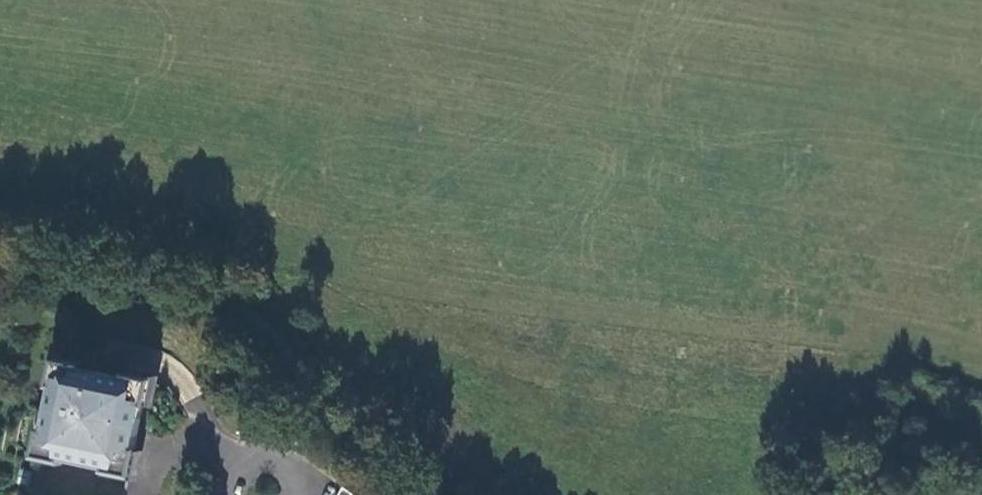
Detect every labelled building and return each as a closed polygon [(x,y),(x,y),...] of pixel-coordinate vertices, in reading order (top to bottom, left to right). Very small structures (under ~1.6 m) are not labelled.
[(95,356),(65,350),(43,450),(47,454),(111,468),(130,380),(108,375),(92,372),(95,356)]
